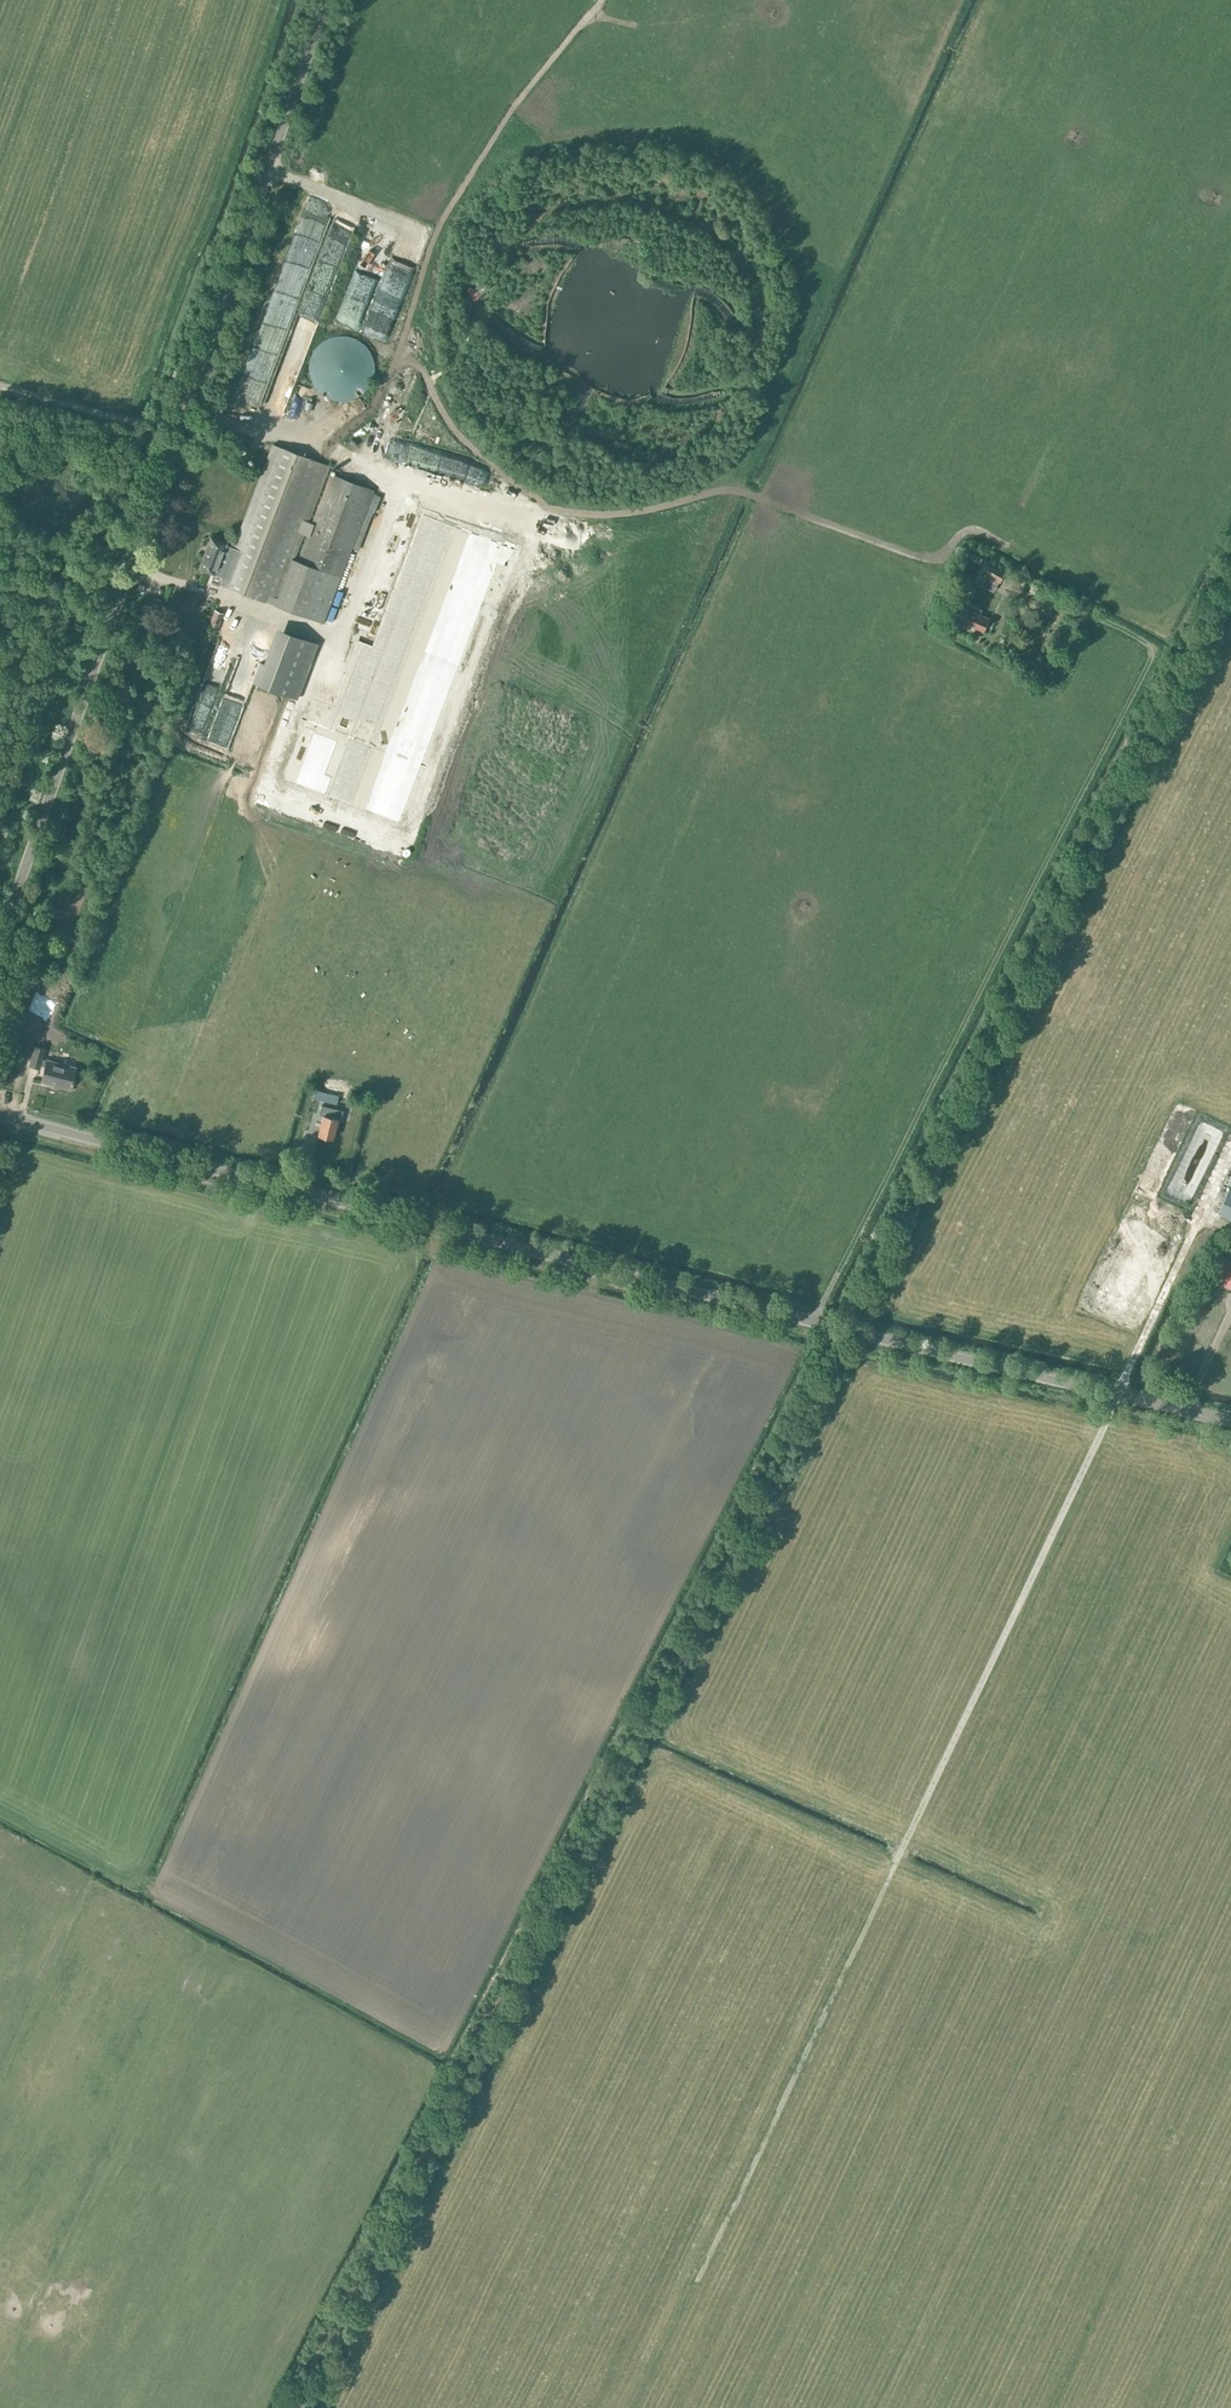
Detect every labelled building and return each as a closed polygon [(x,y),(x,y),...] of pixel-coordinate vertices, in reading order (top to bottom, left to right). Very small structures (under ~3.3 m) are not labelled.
[(310,360),(309,368),(310,376),(313,383),(317,389),(323,395),(330,398),(338,400),(346,400),(353,398),(360,395),(366,389),(370,383),(373,376),(374,368),(373,360),(370,353),(366,347),(360,341),(353,338),(346,336),(338,336),(330,338),(323,341),(317,347),(313,353),(310,360)] [(329,466),(274,445),(234,548),(210,538),(198,568),(222,578),(220,583),(322,623),(374,491),(331,474),(312,523),(307,521),(329,466)] [(327,673),(283,785),(377,822),(492,529),(410,497),(340,678),(327,673)] [(575,548),(580,530),(538,519),(533,537),(575,548)] [(985,573),(1000,581),(1005,571),(991,563),(985,573)] [(966,621),(965,624),(983,632),(990,618),(979,614),(981,608),(964,601),(961,606),(957,604),(952,615),(966,621)] [(210,625),(217,628),(224,611),(217,608),(210,625)] [(318,643),(276,628),(263,662),(260,660),(252,683),(298,700),(318,643)] [(219,689),(228,672),(220,668),(219,671),(215,669),(209,681),(214,683),(213,686),(219,689)] [(45,1049),(35,1046),(29,1065),(40,1068),(40,1065),(45,1067),(41,1080),(50,1083),(50,1082),(71,1087),(76,1068),(42,1058),(45,1049)] [(315,1098),(325,1100),(327,1092),(317,1090),(315,1098)] [(333,1106),(323,1104),(320,1115),(323,1115),(319,1134),(333,1137),(337,1118),(330,1117),(333,1106)] [(1229,1190),(1218,1213),(1230,1219),(1230,1191),(1229,1190)] [(1219,1255),(1208,1278),(1230,1288),(1230,1260),(1219,1255)]
